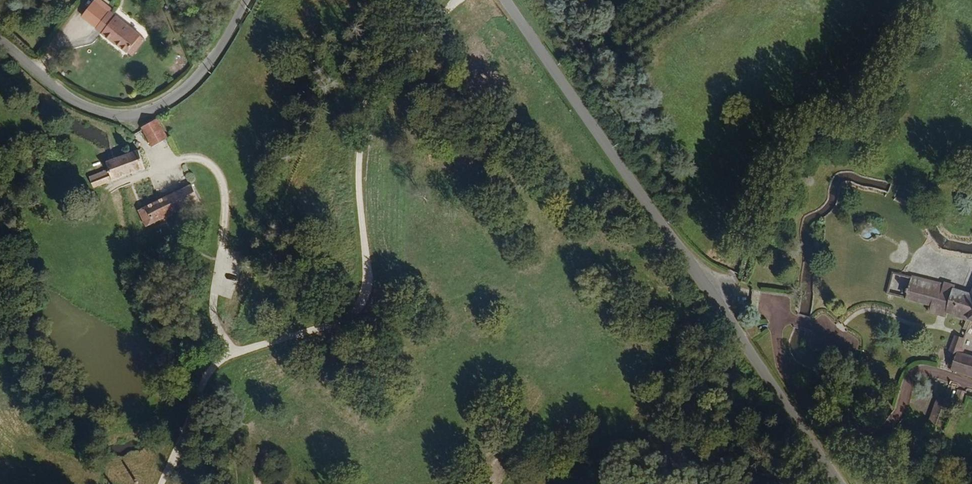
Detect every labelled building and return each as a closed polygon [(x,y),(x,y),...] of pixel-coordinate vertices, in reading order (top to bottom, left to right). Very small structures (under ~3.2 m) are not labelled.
[(103,6),(89,24),(102,35),(117,17),(103,6)] [(128,53),(141,37),(117,17),(102,35),(117,47),(118,45),(128,53)] [(151,150),(168,141),(157,121),(141,129),(151,150)] [(101,187),(142,174),(137,156),(106,165),(108,172),(89,178),(93,189),(101,187)] [(147,230),(199,202),(190,185),(138,212),(147,230)] [(946,317),(966,322),(971,300),(945,293),(946,289),(915,279),(908,301),(930,307),(927,314),(941,318),(942,311),(947,312),(946,317)] [(971,300),(966,322),(963,330),(968,332),(969,324),(971,325),(971,298),(971,300)] [(753,323),(745,328),(751,338),(760,332),(753,323)] [(948,356),(957,360),(959,352),(964,340),(956,336),(948,356)] [(959,352),(957,360),(953,371),(971,377),(971,357),(959,352)] [(933,407),(941,411),(946,400),(938,396),(933,407)]
